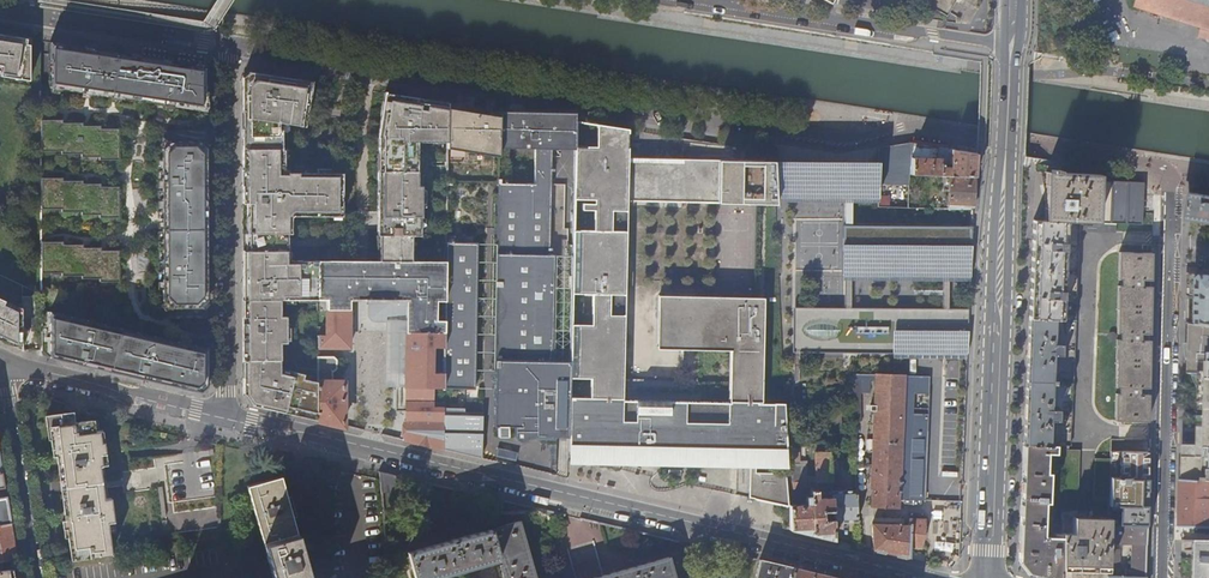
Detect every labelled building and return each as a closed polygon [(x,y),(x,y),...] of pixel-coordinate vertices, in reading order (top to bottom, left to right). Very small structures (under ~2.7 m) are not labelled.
[(982,0),(926,0),(956,17),(956,23),(971,25),(982,5),(982,0)] [(1137,8),(1208,31),(1208,0),(1139,0),(1137,8)] [(31,81),(30,40),(0,36),(0,77),(31,81)] [(207,67),(50,43),(50,89),(207,112),(207,67)] [(307,115),(311,84),(249,74),(243,79),(243,205),(247,205),(251,205),(251,218),(254,218),(254,223),(249,223),(249,235),(288,235),(288,217),(293,212),(298,212),(298,217),(331,217),(331,213),(342,213),(341,188),(338,188),(338,174),(296,175),(287,175),(287,176),(277,177),(277,168),(277,162),(280,162),(280,151),(280,135),(280,132),(277,132),(277,124),(280,121),(287,122),(286,125),(300,127),(299,132),(298,135),(304,136),(305,128),(306,122),(312,123),(312,116),(307,115)] [(435,302),(445,302),(445,262),(411,262),(411,236),(420,236),(420,216),(421,187),(416,187),(417,139),(447,140),(447,104),(384,94),(378,138),(379,138),(379,213),(379,217),(382,217),(382,229),(379,229),(379,235),(382,235),(382,248),(380,248),(380,261),(367,261),(367,300),(367,315),(367,316),(367,317),(368,318),(369,319),(370,320),(371,320),(371,321),(372,321),(373,321),(374,321),(405,322),(405,387),(406,387),(405,441),(443,450),(444,408),(444,407),(433,407),(434,389),(444,389),(444,356),(445,321),(435,321),(435,302)] [(499,112),(447,104),(447,140),(446,148),(498,156),(498,150),(499,112)] [(576,114),(499,112),(498,150),(535,151),(534,186),(498,185),(498,190),(496,263),(494,365),(571,365),(571,332),(572,301),(573,259),(549,259),(552,151),(575,151),(575,148),(576,114)] [(62,121),(41,121),(41,152),(61,152),(61,155),(81,155),(81,158),(99,158),(99,161),(118,161),(118,130),(100,130),(100,127),(82,127),(82,124),(62,124),(62,121)] [(614,236),(614,215),(627,216),(628,202),(628,160),(629,131),(597,126),(597,148),(575,148),(575,151),(574,190),(574,201),(596,202),(596,205),(588,205),(587,212),(596,212),(595,235),(614,236)] [(162,132),(162,150),(207,149),(207,131),(162,132)] [(911,174),(913,143),(900,145),(898,173),(911,174)] [(976,153),(913,143),(911,174),(949,175),(975,176),(976,153)] [(898,173),(900,145),(879,148),(878,149),(879,164),(879,172),(898,173)] [(207,149),(162,150),(163,302),(207,302),(207,149)] [(628,202),(776,205),(776,201),(774,163),(774,162),(628,160),(628,202)] [(803,163),(774,163),(776,201),(818,201),(818,196),(852,196),(852,202),(878,202),(879,172),(879,164),(862,164),(861,164),(860,164),(858,165),(857,166),(856,167),(854,168),(853,169),(853,171),(852,173),(843,173),(842,172),(842,171),(842,170),(841,170),(840,169),(839,169),(838,168),(837,168),(836,169),(835,169),(834,170),(833,171),(832,172),(832,173),(817,173),(816,171),(815,170),(814,169),(813,168),(812,167),(811,166),(809,165),(807,164),(805,163),(803,163)] [(1142,225),(1144,183),(1116,182),(1096,181),(1096,175),(1060,174),(1060,171),(1051,171),(1051,173),(1048,173),(1046,222),(1080,223),(1092,223),(1115,224),(1142,225)] [(975,176),(949,175),(948,208),(974,209),(975,176)] [(63,179),(41,179),(41,210),(61,210),(61,213),(81,213),(81,216),(99,216),(99,219),(118,219),(118,188),(100,188),(100,185),(83,185),(83,182),(63,182),(63,179)] [(1194,197),(1191,223),(1208,226),(1208,200),(1194,197)] [(1076,320),(1080,223),(1046,222),(1034,222),(1033,231),(1029,319),(1076,320)] [(1115,233),(1115,224),(1092,223),(1092,233),(1115,233)] [(852,257),(852,227),(842,227),(842,257),(852,257)] [(970,274),(972,227),(852,227),(852,257),(852,274),(970,274)] [(288,243),(288,235),(249,235),(249,243),(249,252),(288,252),(288,243)] [(573,259),(572,301),(594,301),(612,301),(626,301),(627,236),(614,236),(595,235),(573,235),(573,259)] [(445,321),(444,389),(474,389),(476,243),(446,242),(445,262),(445,302),(445,321)] [(63,243),(41,243),(41,273),(61,274),(61,277),(81,277),(81,280),(99,280),(99,283),(119,283),(119,252),(101,252),(101,249),(83,249),(83,246),(63,246),(63,243)] [(252,405),(343,427),(343,383),(332,383),(332,372),(333,372),(336,369),(336,360),(333,357),(317,357),(317,378),(289,371),(280,371),(280,343),(286,342),(285,317),(279,317),(279,300),(310,300),(310,296),(317,296),(317,300),(317,301),(326,300),(326,327),(326,336),(317,336),(317,348),(349,348),(349,300),(355,300),(356,261),(342,261),(292,261),(292,264),(287,264),(287,252),(288,252),(249,252),(244,252),(244,311),(244,394),(252,405)] [(1150,323),(1152,254),(1121,254),(1120,322),(1150,323)] [(362,261),(356,261),(355,300),(361,300),(367,300),(367,261),(362,261)] [(1187,275),(1186,317),(1186,325),(1208,328),(1208,278),(1187,275)] [(21,350),(41,350),(41,310),(41,297),(23,297),(23,308),(19,308),(10,308),(4,306),(5,302),(0,299),(0,340),(21,350)] [(659,297),(658,350),(733,352),(732,409),(764,409),(766,300),(659,297)] [(612,301),(594,301),(593,332),(571,332),(571,365),(570,384),(592,384),(592,405),(624,405),(625,323),(612,322),(612,301)] [(207,302),(163,302),(163,320),(207,319),(207,302)] [(851,351),(852,313),(852,309),(793,309),(793,355),(851,355),(851,351)] [(208,388),(208,349),(41,310),(41,350),(51,359),(201,394),(208,388)] [(967,352),(969,313),(852,313),(851,351),(967,352)] [(1070,446),(1076,320),(1029,319),(1023,445),(1061,446),(1068,447),(1070,446)] [(1117,422),(1148,422),(1149,359),(1150,323),(1120,322),(1117,422)] [(1186,325),(1185,358),(1185,365),(1190,365),(1201,365),(1201,377),(1199,448),(1184,447),(1183,482),(1200,484),(1208,485),(1208,328),(1186,325)] [(537,436),(569,437),(570,404),(570,384),(571,365),(494,365),(494,389),(493,426),(514,426),(514,433),(515,438),(517,441),(520,441),(530,437),(537,436)] [(1201,365),(1190,365),(1189,377),(1201,377),(1201,365)] [(909,378),(877,377),(873,511),(904,512),(905,500),(909,378)] [(905,500),(927,501),(933,379),(909,378),(905,500)] [(854,385),(853,425),(865,425),(866,384),(854,385)] [(748,470),(788,470),(788,465),(787,447),(787,445),(785,409),(764,409),(732,409),(732,428),(691,428),(691,408),(641,406),(641,427),(623,427),(624,405),(592,405),(570,404),(569,437),(567,466),(748,470)] [(444,408),(443,450),(481,458),(481,413),(463,413),(463,409),(444,408)] [(69,538),(72,561),(112,555),(109,533),(115,532),(111,498),(104,499),(100,466),(107,465),(102,431),(99,431),(97,421),(75,424),(73,413),(47,416),(48,428),(50,427),(52,439),(53,455),(56,455),(65,521),(64,521),(66,539),(69,538)] [(1060,568),(1060,553),(1060,472),(1061,446),(1023,445),(1021,505),(1018,561),(1027,574),(1044,577),(1060,577),(1060,568)] [(1108,521),(1077,520),(1079,451),(1068,450),(1068,447),(1061,446),(1060,472),(1060,553),(1060,568),(1066,568),(1070,568),(1071,577),(1107,577),(1107,569),(1107,556),(1108,544),(1108,527),(1108,521)] [(787,447),(788,465),(800,465),(800,462),(806,462),(805,447),(787,447)] [(517,453),(497,448),(495,457),(515,461),(517,453)] [(1147,479),(1148,454),(1110,452),(1110,460),(1110,465),(1110,478),(1114,479),(1115,461),(1120,461),(1119,479),(1121,479),(1129,479),(1147,479)] [(816,482),(832,481),(830,453),(815,453),(816,476),(816,482)] [(1110,465),(1110,460),(1094,460),(1093,497),(1109,498),(1110,478),(1110,465)] [(788,470),(789,483),(801,483),(801,486),(807,485),(807,477),(806,462),(800,462),(800,465),(788,465),(788,470)] [(748,498),(790,507),(790,506),(789,489),(789,483),(788,470),(748,470),(748,498)] [(395,475),(380,472),(381,492),(396,491),(395,475)] [(188,488),(200,487),(200,475),(187,475),(188,488)] [(282,476),(249,486),(275,577),(311,577),(282,476)] [(807,485),(807,488),(810,488),(810,483),(816,482),(816,476),(807,477),(807,485)] [(1114,479),(1110,478),(1109,498),(1108,521),(1108,527),(1121,527),(1122,512),(1123,490),(1121,490),(1121,479),(1119,479),(1114,479)] [(1146,528),(1147,479),(1129,479),(1129,507),(1123,507),(1123,514),(1128,514),(1128,527),(1146,528)] [(1200,484),(1183,482),(1182,521),(1182,530),(1208,530),(1208,485),(1200,484)] [(833,523),(857,522),(856,490),(832,492),(832,498),(833,523)] [(791,531),(834,541),(833,523),(832,498),(818,498),(817,491),(810,492),(811,498),(806,498),(806,505),(790,506),(790,507),(791,531)] [(12,524),(8,498),(0,499),(0,526),(12,524)] [(219,527),(216,498),(172,503),(175,532),(219,527)] [(910,559),(910,554),(910,547),(922,549),(923,543),(924,537),(925,521),(910,520),(910,526),(872,525),(874,551),(910,559)] [(519,521),(408,553),(415,577),(429,577),(501,558),(503,565),(500,566),(504,577),(535,577),(519,521)] [(18,560),(12,524),(0,526),(0,562),(18,560)] [(1146,528),(1128,527),(1121,527),(1108,527),(1108,544),(1132,544),(1132,574),(1127,574),(1127,577),(1145,577),(1146,528)] [(1197,543),(1196,577),(1208,577),(1208,543),(1197,543)] [(910,559),(924,562),(925,557),(910,554),(910,559)] [(1107,556),(1107,569),(1117,570),(1117,556),(1107,556)] [(669,558),(597,577),(674,577),(669,558)] [(792,568),(760,560),(756,577),(790,577),(792,568)] [(792,568),(790,577),(835,577),(792,568)] [(14,569),(0,571),(0,577),(15,577),(14,569)]
